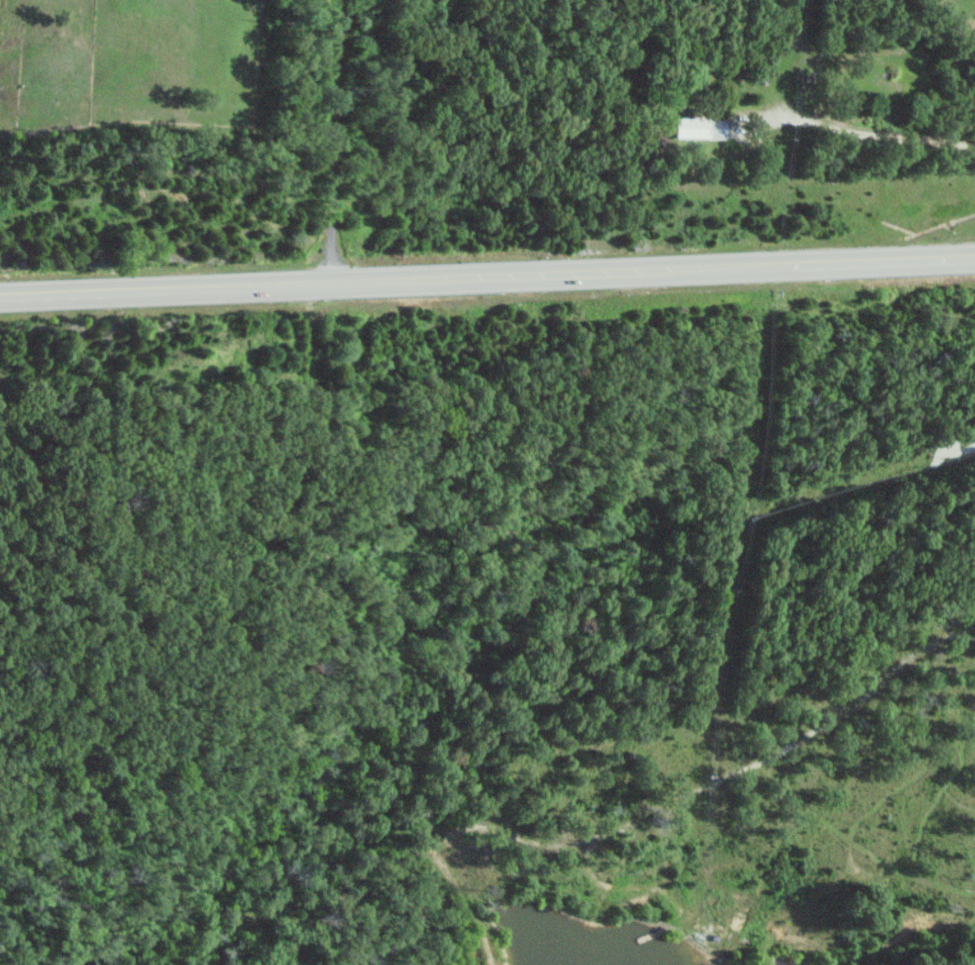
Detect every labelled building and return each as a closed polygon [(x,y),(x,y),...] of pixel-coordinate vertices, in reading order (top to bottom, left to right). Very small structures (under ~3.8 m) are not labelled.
[(672,139),(724,140),(725,120),(672,119),(672,139)]
